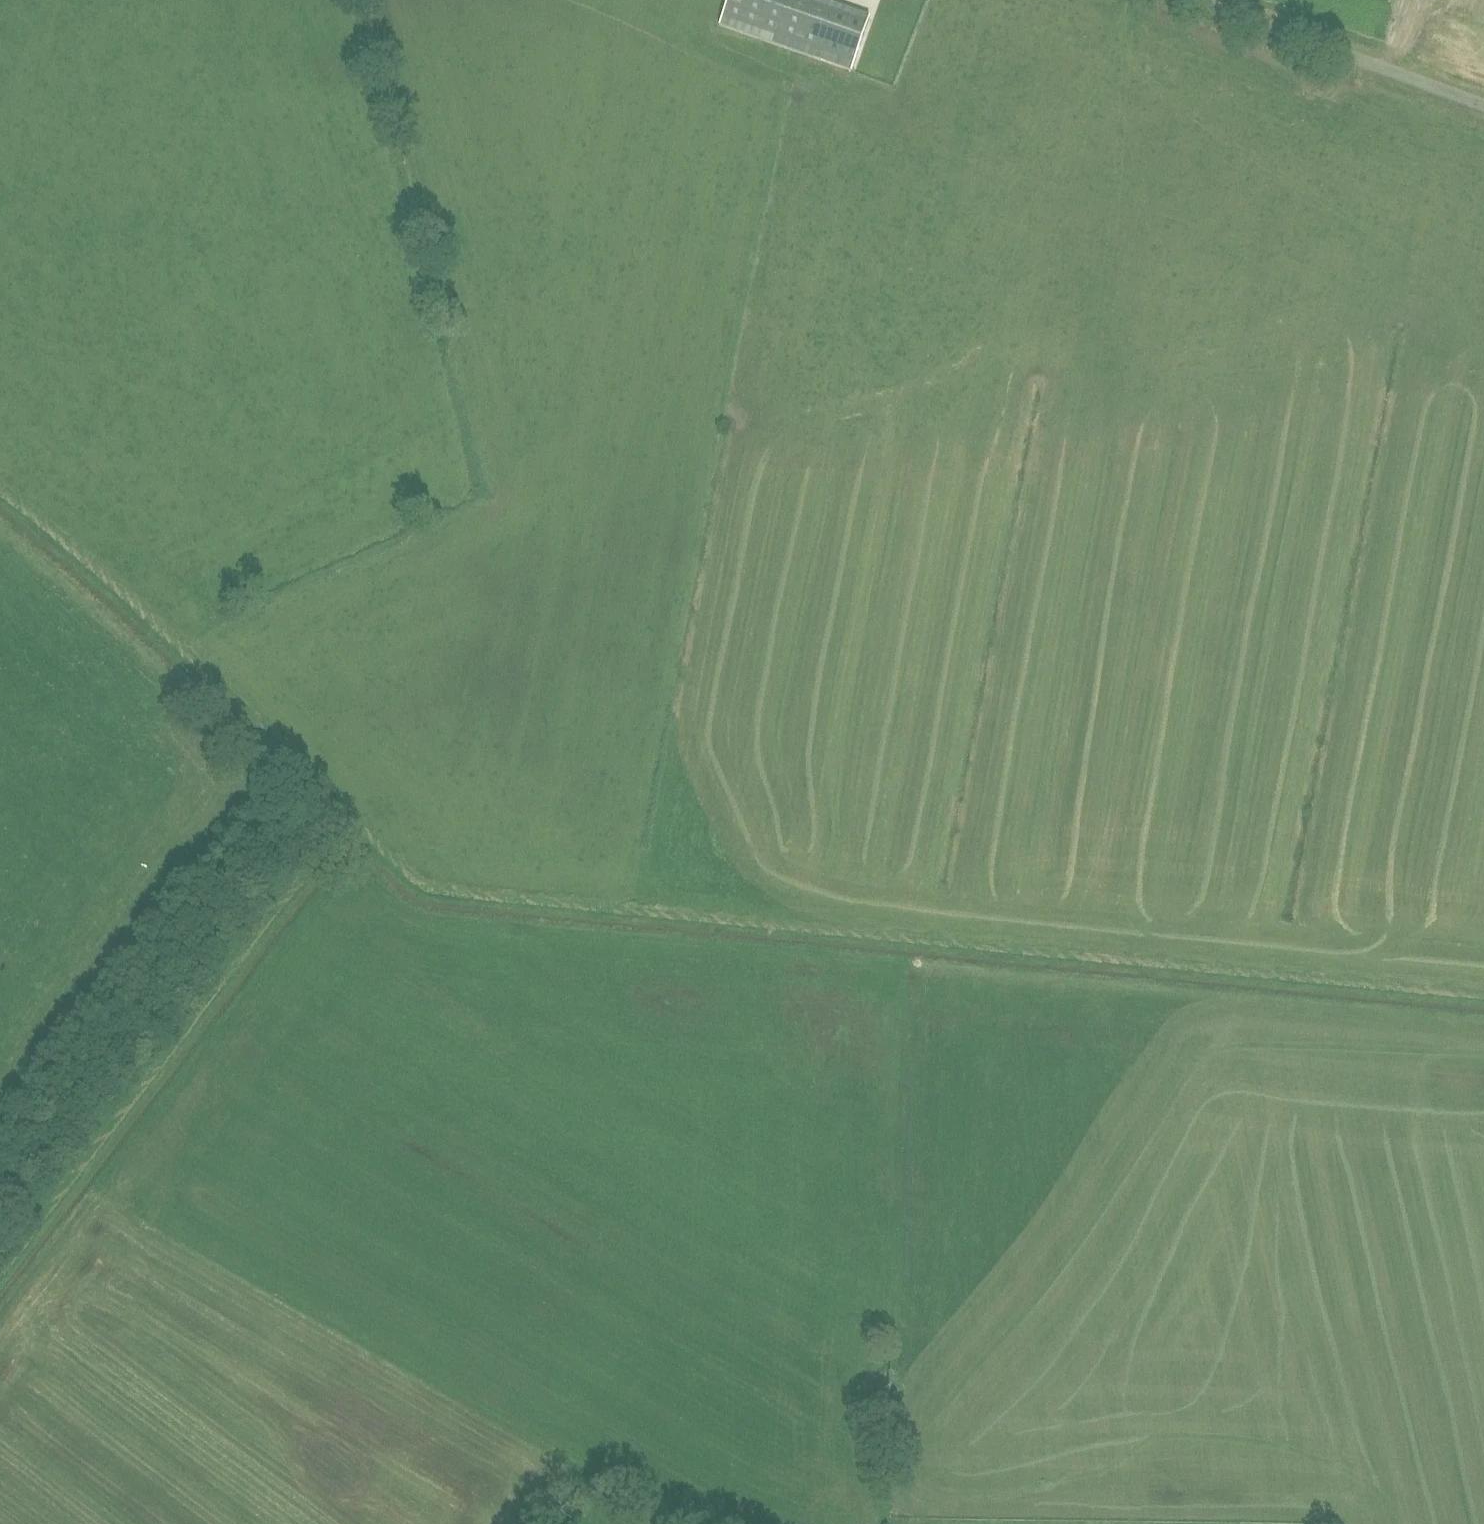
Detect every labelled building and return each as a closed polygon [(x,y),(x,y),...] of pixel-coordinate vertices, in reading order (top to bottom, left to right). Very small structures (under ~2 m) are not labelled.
[(868,17),(819,0),(727,0),(719,24),(850,69),(868,17)]
